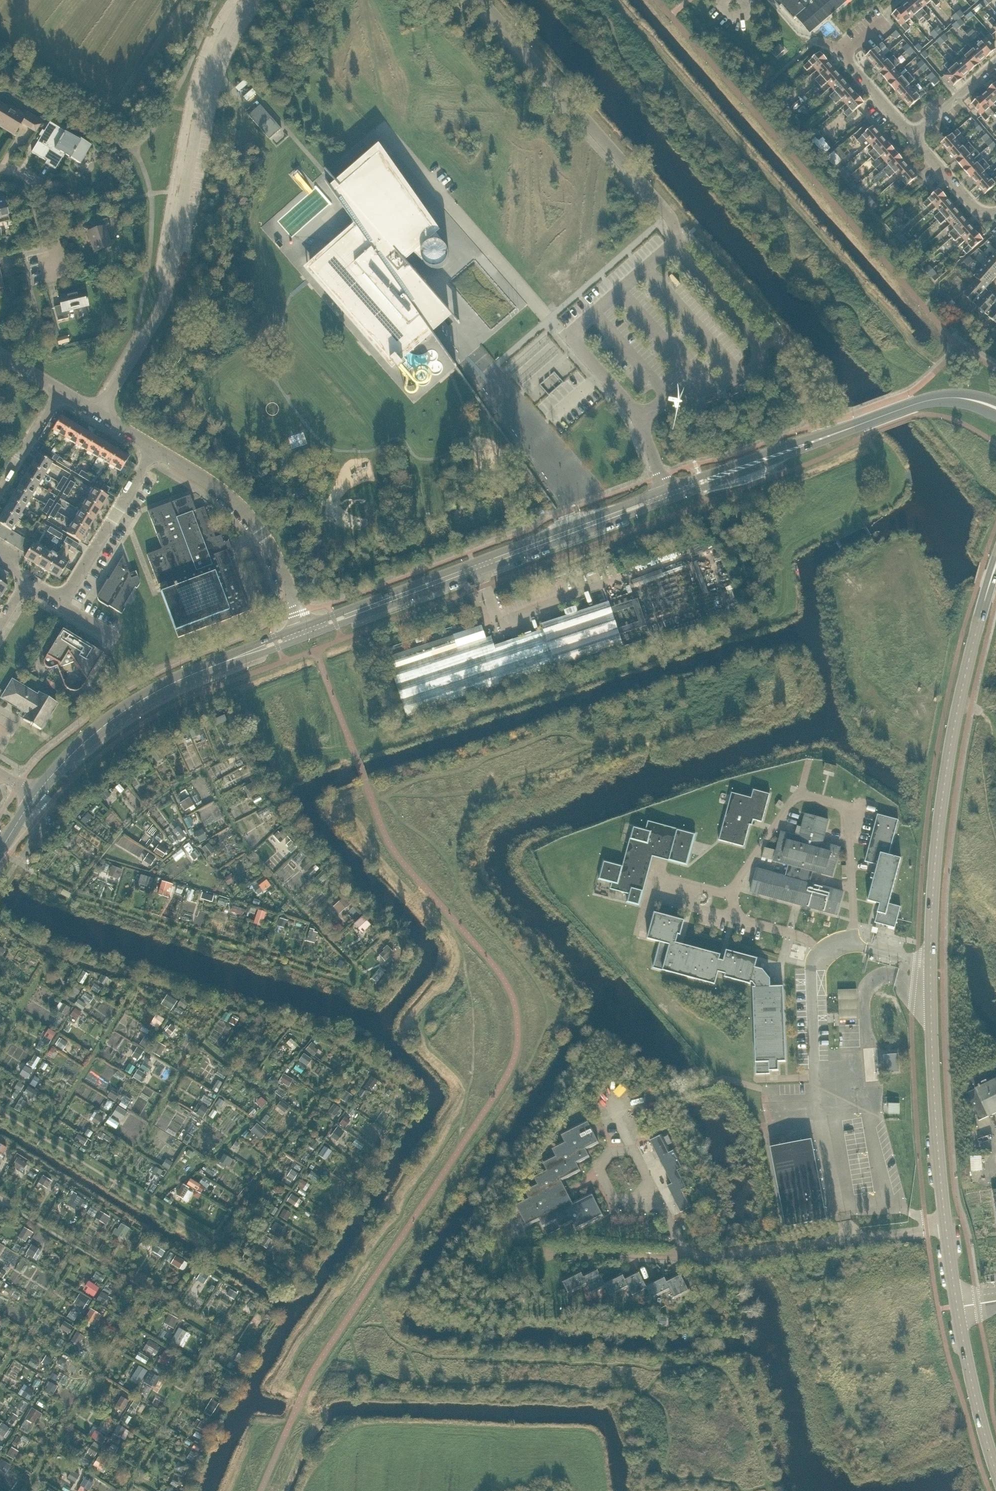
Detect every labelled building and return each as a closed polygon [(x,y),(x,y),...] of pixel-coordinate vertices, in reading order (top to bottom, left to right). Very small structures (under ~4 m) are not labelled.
[(780,7),(783,5),(795,19),(797,17),(810,33),(849,0),(817,0),(816,0),(774,0),(780,7)] [(927,5),(923,0),(911,0),(909,1),(926,21),(930,19),(927,15),(922,9),(927,5)] [(927,5),(932,1),(938,8),(946,2),(945,0),(923,0),(927,5)] [(923,24),(926,21),(909,1),(901,8),(910,19),(915,15),(923,24)] [(905,23),(910,19),(901,8),(893,16),(902,26),(906,32),(910,29),(905,23)] [(956,14),(961,19),(965,16),(960,11),(956,14)] [(957,22),(961,27),(965,24),(961,19),(957,22)] [(934,31),(939,36),(943,32),(938,27),(934,31)] [(897,39),(901,36),(897,31),(893,34),(897,39)] [(935,39),(939,36),(934,31),(931,34),(935,39)] [(987,56),(995,49),(982,33),(978,36),(983,42),(978,46),(987,56)] [(925,44),(933,38),(929,34),(922,40),(925,44)] [(941,38),(945,43),(949,39),(945,34),(941,38)] [(941,46),(945,43),(941,38),(937,41),(941,46)] [(880,52),(886,47),(883,43),(866,57),(874,65),(884,56),(880,52)] [(906,52),(911,48),(908,44),(903,48),(906,52)] [(923,49),(920,45),(919,44),(915,47),(919,52),(923,49)] [(978,46),(974,50),(969,44),(965,48),(979,64),(987,56),(978,46)] [(785,50),(780,45),(771,52),(776,58),(785,50)] [(933,61),(939,56),(930,46),(921,54),(925,59),(929,56),(933,61)] [(911,48),(906,52),(909,56),(914,52),(911,48)] [(971,71),(979,64),(965,48),(961,51),(966,57),(961,61),(971,71)] [(817,70),(828,61),(820,52),(804,67),(808,71),(813,66),(817,70)] [(881,74),(897,60),(894,56),(888,61),(884,56),(874,65),(881,74)] [(961,61),(957,65),(952,59),(948,62),(962,78),(971,71),(961,61)] [(895,68),(900,64),(897,60),(881,74),(888,82),(899,73),(895,68)] [(819,84),(835,69),(828,61),(817,70),(821,75),(815,80),(819,84)] [(954,86),(962,78),(948,62),(945,65),(950,71),(945,75),(954,86)] [(925,64),(920,69),(924,73),(929,68),(925,64)] [(831,87),(842,78),(835,69),(819,84),(822,87),(827,82),(831,87)] [(896,90),(912,77),(908,73),(903,78),(899,73),(888,82),(896,90)] [(909,85),(915,80),(912,77),(896,90),(903,99),(913,90),(909,85)] [(935,86),(940,81),(937,77),(932,82),(933,83),(935,86)] [(833,100),(850,86),(842,78),(831,87),(836,92),(830,97),(833,100)] [(910,107),(935,86),(933,83),(924,91),(919,85),(913,90),(903,99),(910,107)] [(846,104),(857,95),(850,86),(833,100),(836,104),(842,99),(846,104)] [(988,90),(980,98),(990,108),(994,104),(995,106),(995,99),(988,90)] [(864,103),(863,101),(857,95),(846,104),(850,108),(844,113),(848,117),(864,103)] [(985,112),(990,108),(980,98),(972,105),(986,121),(990,118),(985,112)] [(785,99),(780,103),(783,107),(788,103),(785,99)] [(10,109),(0,103),(0,124),(1,124),(0,126),(14,135),(21,123),(36,132),(42,121),(27,112),(24,117),(17,113),(17,112),(11,108),(10,109)] [(272,117),(261,105),(249,115),(261,128),(272,117)] [(974,130),(979,126),(970,115),(961,123),(967,130),(971,126),(974,130)] [(797,117),(792,121),(796,125),(800,121),(797,117)] [(73,134),(72,136),(50,123),(44,132),(43,130),(39,135),(41,137),(32,152),(42,158),(47,161),(46,163),(55,169),(63,157),(66,153),(71,156),(70,157),(81,163),(92,146),(73,134)] [(870,144),(881,135),(874,126),(857,141),(861,145),(866,140),(870,144)] [(978,134),(983,129),(979,126),(974,130),(978,134)] [(809,136),(814,132),(810,128),(805,132),(809,136)] [(955,138),(961,133),(958,129),(942,143),(949,152),(959,143),(955,138)] [(814,132),(809,136),(812,140),(817,136),(814,132)] [(824,153),(831,148),(825,141),(826,140),(820,134),(812,140),(824,153)] [(872,158),(889,143),(881,135),(870,144),(875,149),(869,154),(872,158)] [(989,146),(994,142),(990,138),(985,142),(989,146)] [(885,161),(896,152),(889,143),(872,158),(875,161),(881,157),(885,161)] [(956,160),(973,146),(970,143),(964,148),(959,143),(949,152),(956,160)] [(976,150),(973,146),(956,160),(963,168),(974,159),(980,154),(976,149),(976,150)] [(835,166),(847,156),(839,147),(827,157),(835,166)] [(887,174),(903,160),(896,152),(885,161),(889,166),(884,171),(887,174)] [(423,261),(424,261),(425,263),(426,264),(428,266),(430,267),(432,268),(434,269),(437,269),(439,268),(441,268),(443,267),(445,265),(447,264),(448,262),(449,260),(449,258),(450,255),(449,253),(449,251),(448,249),(447,247),(445,245),(443,244),(444,243),(381,154),(342,187),(341,188),(335,194),(358,227),(336,246),(311,268),(397,366),(402,362),(398,356),(402,353),(407,348),(429,329),(430,328),(442,317),(445,321),(447,318),(450,316),(447,313),(450,311),(404,258),(413,251),(423,261)] [(971,177),(987,163),(984,159),(978,164),(974,159),(963,168),(971,177)] [(900,178),(910,168),(903,160),(887,174),(880,180),(882,182),(889,176),(890,178),(896,173),(900,178)] [(839,172),(844,167),(841,163),(836,168),(839,172)] [(984,171),(990,166),(987,163),(971,177),(978,185),(988,176),(984,171)] [(844,167),(839,172),(843,175),(848,171),(844,167)] [(901,191),(918,177),(910,168),(900,178),(904,182),(898,187),(901,191)] [(995,185),(995,178),(993,181),(988,176),(978,185),(985,194),(995,185)] [(852,190),(857,186),(853,182),(848,186),(852,190)] [(947,198),(941,192),(939,190),(933,195),(923,204),(926,208),(932,203),(936,208),(947,198)] [(869,205),(874,201),(870,197),(865,201),(869,205)] [(10,221),(4,198),(0,199),(0,223),(10,221)] [(954,206),(953,205),(947,198),(936,208),(940,212),(934,217),(938,221),(954,206)] [(874,201),(869,205),(872,209),(877,204),(874,201)] [(962,215),(961,215),(954,206),(938,221),(941,225),(947,220),(951,224),(962,215)] [(969,223),(967,221),(962,215),(951,224),(955,229),(949,234),(952,238),(969,223)] [(105,227),(110,225),(107,219),(94,223),(96,229),(89,232),(95,252),(111,247),(105,227)] [(976,231),(970,225),(969,223),(952,238),(955,241),(961,236),(965,241),(976,231)] [(967,254),(983,240),(976,231),(965,241),(969,246),(963,251),(967,254)] [(904,235),(899,240),(903,244),(908,240),(904,235)] [(916,254),(911,258),(915,262),(920,258),(916,254)] [(995,278),(995,263),(990,257),(982,266),(988,272),(995,278)] [(995,278),(988,272),(982,266),(973,275),(976,278),(988,287),(995,278)] [(933,269),(928,273),(932,277),(937,273),(933,269)] [(986,289),(988,287),(976,278),(964,294),(976,305),(988,291),(986,289)] [(67,311),(88,306),(85,290),(59,296),(61,305),(55,307),(58,321),(69,318),(67,311)] [(995,307),(995,298),(988,291),(976,305),(988,316),(995,307)] [(59,345),(69,342),(68,336),(57,339),(59,345)] [(375,365),(363,375),(370,383),(381,374),(375,365)] [(708,395),(720,392),(718,385),(706,389),(708,395)] [(682,402),(677,406),(686,417),(691,413),(682,402)] [(64,437),(73,423),(61,416),(53,430),(64,437)] [(75,444),(84,430),(73,423),(64,437),(75,444)] [(86,451),(95,436),(84,430),(75,444),(86,451)] [(97,457),(106,443),(95,436),(86,451),(97,457)] [(109,464),(117,450),(106,443),(97,457),(109,464)] [(55,454),(54,453),(43,447),(40,452),(52,459),(55,454)] [(120,472),(129,457),(117,450),(109,464),(120,472)] [(46,474),(53,463),(38,454),(32,465),(46,474)] [(63,465),(65,460),(55,454),(52,459),(63,465)] [(65,460),(63,465),(69,469),(72,464),(65,460)] [(39,485),(46,474),(32,465),(25,476),(39,485)] [(85,478),(88,473),(82,470),(79,475),(85,478)] [(88,473),(85,478),(91,482),(94,477),(88,473)] [(143,480),(152,485),(155,479),(146,474),(143,480)] [(32,496),(39,485),(25,476),(18,488),(32,496)] [(60,482),(64,485),(68,479),(63,476),(60,482)] [(67,487),(72,490),(75,483),(71,480),(67,487)] [(61,491),(64,485),(60,482),(56,489),(61,491)] [(108,492),(111,487),(104,484),(101,488),(108,492)] [(68,496),(72,490),(67,487),(63,493),(68,496)] [(25,508),(32,496),(18,488),(11,499),(25,508)] [(108,496),(106,495),(95,488),(88,500),(101,508),(108,496)] [(204,507),(196,510),(190,495),(174,501),(174,504),(171,505),(171,503),(148,511),(162,549),(147,555),(156,578),(158,585),(166,582),(169,589),(161,592),(178,637),(216,623),(216,624),(232,618),(232,617),(249,611),(246,602),(226,550),(223,542),(221,535),(215,537),(204,507)] [(19,519),(25,508),(11,499),(4,510),(19,519)] [(46,505),(51,507),(55,501),(50,499),(46,505)] [(95,519),(101,508),(88,500),(81,511),(95,519)] [(54,509),(58,512),(62,506),(57,503),(54,509)] [(47,514),(51,507),(46,505),(42,511),(47,514)] [(54,518),(58,512),(54,509),(50,515),(54,518)] [(19,519),(4,510),(0,517),(0,523),(2,525),(7,528),(12,530),(19,519)] [(88,530),(95,519),(81,511),(74,522),(88,530)] [(33,527),(37,530),(41,524),(36,521),(33,527)] [(81,542),(88,530),(74,522),(67,533),(81,542)] [(33,536),(37,530),(33,527),(29,534),(33,536)] [(54,535),(57,530),(50,527),(48,531),(54,535)] [(12,531),(12,530),(7,528),(1,538),(6,541),(12,531)] [(57,530),(54,535),(60,539),(63,534),(57,530)] [(10,544),(17,533),(12,531),(6,541),(10,544)] [(15,547),(22,536),(17,533),(10,544),(15,547)] [(20,550),(26,539),(22,536),(15,547),(20,550)] [(76,549),(79,544),(67,537),(64,542),(76,549)] [(27,554),(33,543),(28,540),(22,551),(27,554)] [(36,564),(45,550),(33,543),(27,554),(25,558),(36,564)] [(47,571),(56,557),(45,550),(36,564),(47,571)] [(128,568),(123,556),(108,580),(107,579),(104,585),(105,586),(103,589),(102,589),(98,594),(98,596),(98,598),(98,599),(99,601),(100,602),(108,607),(109,606),(122,614),(125,608),(123,607),(126,601),(135,587),(137,588),(140,583),(136,571),(137,576),(131,578),(129,572),(126,570),(128,568)] [(67,564),(56,557),(47,571),(59,578),(67,564)] [(598,568),(588,570),(589,577),(599,575),(598,568)] [(9,573),(4,570),(0,577),(0,582),(3,583),(9,573)] [(407,715),(623,644),(609,602),(542,624),(544,629),(495,646),(492,636),(487,638),(483,626),(454,636),(388,657),(407,715)] [(95,648),(63,629),(45,659),(44,661),(44,663),(45,666),(47,667),(50,668),(52,668),(57,666),(64,684),(64,685),(65,686),(66,687),(67,688),(68,689),(71,690),(74,691),(77,690),(79,689),(82,688),(84,685),(102,654),(103,653),(99,650),(98,649),(96,648),(95,648)] [(38,695),(13,680),(5,693),(2,698),(22,710),(18,716),(31,724),(30,725),(31,725),(32,724),(33,725),(32,726),(33,726),(33,725),(41,730),(57,704),(39,693),(38,695)] [(82,705),(90,700),(85,692),(77,698),(82,705)] [(826,764),(824,770),(835,773),(837,767),(826,764)] [(132,782),(119,779),(116,789),(130,793),(132,782)] [(752,819),(754,820),(763,822),(770,794),(754,789),(752,798),(732,792),(719,840),(744,847),(752,819)] [(183,798),(188,807),(204,799),(199,790),(183,798)] [(855,800),(851,815),(857,817),(852,836),(869,840),(877,811),(879,802),(856,796),(855,800)] [(260,810),(266,817),(276,809),(270,803),(260,810)] [(755,883),(753,883),(751,891),(794,903),(796,901),(801,903),(801,905),(837,915),(844,892),(810,883),(813,871),(833,876),(840,848),(823,843),(829,820),(806,814),(800,837),(782,832),(775,860),(789,864),(785,876),(757,869),(755,877),(757,878),(755,883)] [(865,861),(878,865),(880,857),(884,858),(885,853),(889,855),(899,819),(878,814),(865,861)] [(670,856),(669,860),(687,865),(696,834),(649,821),(646,829),(634,826),(623,866),(604,860),(599,879),(613,883),(611,889),(630,894),(627,902),(640,905),(647,876),(646,878),(643,877),(650,850),(670,856)] [(205,825),(196,830),(202,840),(211,834),(205,825)] [(284,840),(292,833),(284,825),(277,833),(284,840)] [(181,859),(197,845),(191,838),(175,852),(181,859)] [(212,839),(205,844),(211,854),(218,849),(212,839)] [(146,855),(154,862),(160,854),(151,848),(146,855)] [(763,857),(773,860),(775,850),(765,848),(763,857)] [(880,857),(878,865),(868,900),(880,904),(875,922),(877,923),(895,928),(898,918),(901,906),(890,903),(902,858),(889,855),(885,853),(884,858),(880,857)] [(311,855),(304,859),(307,864),(314,860),(311,855)] [(114,861),(111,872),(121,876),(125,865),(114,861)] [(232,882),(240,877),(235,869),(227,874),(232,882)] [(152,884),(155,874),(143,870),(140,880),(152,884)] [(172,892),(176,879),(165,876),(161,889),(172,892)] [(210,890),(208,897),(218,899),(219,892),(210,890)] [(350,895),(337,900),(341,909),(354,903),(350,895)] [(235,901),(233,908),(244,911),(246,904),(235,901)] [(258,919),(267,922),(270,908),(262,906),(258,919)] [(358,920),(366,930),(375,922),(367,912),(358,920)] [(770,978),(763,969),(755,967),(758,958),(727,950),(724,961),(717,959),(718,954),(676,942),(678,934),(681,935),(685,920),(655,912),(648,938),(661,942),(654,968),(715,984),(719,972),(726,973),(725,977),(751,984),(751,982),(753,982),(756,985),(756,987),(753,987),(757,1074),(757,1076),(759,1076),(759,1074),(770,1074),(770,1071),(779,1070),(778,1061),(786,1061),(783,986),(770,986),(770,978)] [(391,942),(380,953),(388,961),(399,949),(391,942)] [(79,994),(85,982),(79,979),(72,991),(79,994)] [(858,987),(839,988),(840,1018),(859,1018),(858,987)] [(87,1006),(94,993),(86,989),(83,995),(81,994),(78,1000),(87,1006)] [(170,989),(164,999),(175,1007),(181,997),(170,989)] [(183,996),(176,1006),(183,1011),(190,1001),(183,996)] [(61,999),(59,1007),(69,1009),(71,1001),(61,999)] [(77,1003),(72,1014),(80,1018),(85,1007),(77,1003)] [(53,1024),(47,1031),(53,1037),(59,1030),(53,1024)] [(147,1033),(143,1040),(150,1044),(154,1037),(147,1033)] [(294,1048),(301,1042),(294,1033),(287,1038),(294,1048)] [(38,1044),(43,1047),(47,1040),(42,1037),(38,1044)] [(162,1038),(156,1047),(164,1053),(171,1045),(162,1038)] [(309,1046),(319,1053),(325,1045),(314,1038),(309,1046)] [(51,1049),(59,1053),(62,1048),(54,1043),(51,1049)] [(141,1064),(136,1074),(146,1079),(157,1060),(146,1054),(149,1049),(140,1044),(135,1053),(142,1057),(139,1063),(141,1064)] [(304,1071),(317,1057),(308,1050),(296,1064),(304,1071)] [(23,1072),(33,1076),(42,1053),(36,1051),(32,1063),(27,1061),(23,1072)] [(889,1072),(886,1072),(886,1073),(899,1072),(898,1054),(884,1055),(885,1064),(888,1064),(889,1072)] [(43,1065),(49,1067),(52,1060),(46,1057),(43,1065)] [(277,1061),(269,1070),(277,1078),(286,1068),(277,1061)] [(971,1079),(976,1089),(966,1093),(979,1120),(989,1116),(995,1113),(995,1067),(971,1079)] [(286,1070),(282,1079),(293,1084),(297,1075),(286,1070)] [(374,1086),(380,1077),(374,1072),(367,1082),(374,1086)] [(33,1080),(38,1083),(42,1077),(37,1074),(33,1080)] [(221,1088),(225,1077),(220,1075),(216,1085),(221,1088)] [(16,1084),(23,1088),(27,1080),(20,1077),(16,1084)] [(24,1107),(31,1094),(35,1096),(40,1087),(30,1082),(17,1104),(24,1107)] [(282,1082),(277,1088),(284,1094),(289,1088),(282,1082)] [(360,1092),(365,1094),(369,1087),(364,1085),(360,1092)] [(349,1086),(343,1093),(350,1099),(356,1093),(349,1086)] [(114,1088),(111,1093),(119,1097),(121,1092),(114,1088)] [(127,1091),(122,1102),(129,1105),(134,1094),(127,1091)] [(222,1094),(217,1102),(223,1105),(227,1097),(222,1094)] [(110,1095),(106,1103),(112,1106),(116,1098),(110,1095)] [(286,1099),(280,1104),(287,1113),(293,1108),(286,1099)] [(336,1099),(331,1108),(339,1113),(345,1104),(336,1099)] [(200,1110),(206,1114),(212,1105),(206,1101),(200,1110)] [(120,1102),(115,1113),(112,1111),(107,1122),(121,1128),(130,1107),(120,1102)] [(889,1103),(889,1114),(900,1114),(900,1103),(889,1103)] [(103,1121),(107,1113),(98,1108),(94,1116),(103,1121)] [(342,1120),(349,1124),(354,1117),(347,1112),(342,1120)] [(248,1156),(268,1126),(259,1119),(249,1133),(244,1130),(233,1146),(248,1156)] [(540,1220),(548,1235),(573,1222),(577,1229),(604,1216),(592,1193),(573,1202),(569,1195),(567,1196),(564,1191),(566,1190),(565,1188),(562,1181),(581,1171),(577,1163),(590,1157),(586,1149),(599,1143),(593,1131),(592,1132),(590,1129),(592,1128),(588,1120),(561,1133),(565,1140),(552,1147),(556,1154),(543,1161),(547,1168),(534,1175),(538,1182),(525,1189),(529,1196),(516,1203),(527,1226),(540,1220)] [(341,1121),(333,1132),(340,1138),(349,1127),(341,1121)] [(195,1141),(197,1132),(190,1130),(188,1139),(195,1141)] [(671,1152),(664,1138),(662,1134),(651,1140),(672,1183),(668,1186),(681,1212),(692,1207),(683,1189),(688,1187),(679,1170),(684,1168),(675,1150),(671,1152)] [(812,1139),(771,1147),(786,1226),(827,1219),(823,1198),(822,1198),(823,1200),(821,1200),(820,1197),(823,1196),(816,1162),(814,1163),(813,1161),(816,1161),(812,1139)] [(326,1140),(321,1149),(327,1153),(333,1145),(326,1140)] [(192,1154),(186,1150),(183,1155),(189,1159),(192,1154)] [(222,1160),(233,1165),(238,1155),(227,1150),(222,1160)] [(974,1166),(985,1166),(985,1151),(974,1151),(974,1166)] [(34,1163),(28,1173),(35,1178),(41,1168),(34,1163)] [(294,1164),(287,1178),(294,1181),(301,1168),(294,1164)] [(303,1182),(301,1189),(308,1191),(319,1194),(322,1184),(318,1183),(321,1173),(311,1170),(310,1177),(303,1175),(301,1182),(303,1182)] [(38,1184),(50,1191),(44,1202),(51,1205),(64,1181),(46,1171),(38,1184)] [(193,1174),(189,1182),(201,1187),(204,1182),(213,1186),(216,1179),(205,1174),(203,1179),(193,1174)] [(290,1197),(298,1202),(303,1194),(295,1189),(290,1197)] [(286,1204),(282,1212),(290,1217),(295,1208),(286,1204)] [(103,1207),(98,1215),(111,1222),(115,1214),(103,1207)] [(121,1217),(115,1230),(127,1236),(133,1223),(121,1217)] [(30,1238),(35,1227),(26,1223),(21,1234),(30,1238)] [(21,1248),(23,1242),(17,1239),(15,1245),(21,1248)] [(28,1251),(39,1257),(45,1247),(34,1241),(28,1251)] [(607,1286),(604,1282),(597,1268),(583,1275),(581,1271),(563,1280),(569,1294),(588,1285),(592,1294),(607,1286)] [(648,1289),(646,1285),(639,1270),(625,1278),(623,1273),(604,1282),(607,1286),(612,1296),(629,1287),(634,1296),(648,1289)] [(646,1285),(648,1289),(653,1298),(671,1289),(675,1298),(690,1291),(680,1273),(666,1280),(664,1276),(646,1285)] [(96,1293),(102,1283),(92,1276),(86,1286),(96,1293)] [(45,1283),(39,1284),(38,1283),(33,1283),(34,1291),(45,1290),(45,1283)] [(110,1300),(112,1290),(102,1288),(100,1297),(110,1300)] [(83,1289),(77,1298),(87,1304),(92,1296),(83,1289)] [(96,1323),(104,1310),(94,1304),(86,1317),(96,1323)] [(76,1317),(80,1312),(74,1307),(70,1312),(76,1317)] [(177,1324),(182,1314),(171,1308),(166,1319),(177,1324)] [(3,1327),(9,1313),(0,1309),(0,1326),(3,1327)] [(63,1323),(71,1329),(76,1324),(68,1317),(63,1323)] [(181,1343),(188,1326),(180,1323),(173,1340),(181,1343)] [(78,1327),(74,1337),(83,1341),(87,1331),(78,1327)] [(145,1344),(156,1352),(161,1346),(150,1337),(145,1344)] [(138,1354),(149,1360),(152,1354),(141,1347),(138,1354)] [(160,1357),(168,1362),(173,1354),(166,1349),(160,1357)] [(64,1351),(59,1359),(67,1363),(72,1356),(64,1351)] [(129,1380),(138,1385),(150,1367),(141,1361),(129,1380)] [(156,1383),(163,1374),(155,1367),(148,1377),(156,1383)] [(56,1391),(61,1382),(51,1376),(46,1386),(56,1391)] [(20,1391),(32,1397),(37,1386),(26,1380),(20,1391)] [(156,1396),(160,1386),(145,1380),(141,1391),(156,1396)] [(127,1405),(132,1396),(123,1392),(118,1401),(127,1405)] [(136,1394),(131,1405),(142,1411),(148,1400),(136,1394)] [(208,1403),(215,1409),(222,1400),(215,1394),(208,1403)] [(46,1404),(48,1400),(41,1396),(39,1400),(46,1404)] [(131,1420),(134,1411),(127,1409),(124,1417),(131,1420)] [(16,1423),(19,1418),(13,1413),(9,1417),(16,1423)] [(115,1431),(127,1437),(133,1426),(121,1420),(115,1431)] [(98,1426),(93,1432),(104,1440),(108,1435),(98,1426)] [(9,1450),(17,1455),(22,1447),(14,1442),(9,1450)] [(94,1444),(91,1451),(96,1454),(100,1448),(94,1444)] [(196,1458),(200,1449),(193,1446),(189,1454),(196,1458)] [(96,1461),(105,1467),(111,1457),(102,1451),(96,1461)] [(83,1454),(81,1460),(89,1463),(91,1457),(83,1454)] [(70,1476),(80,1479),(83,1469),(73,1466),(70,1476)] [(88,1471),(82,1481),(91,1486),(97,1477),(88,1471)]
